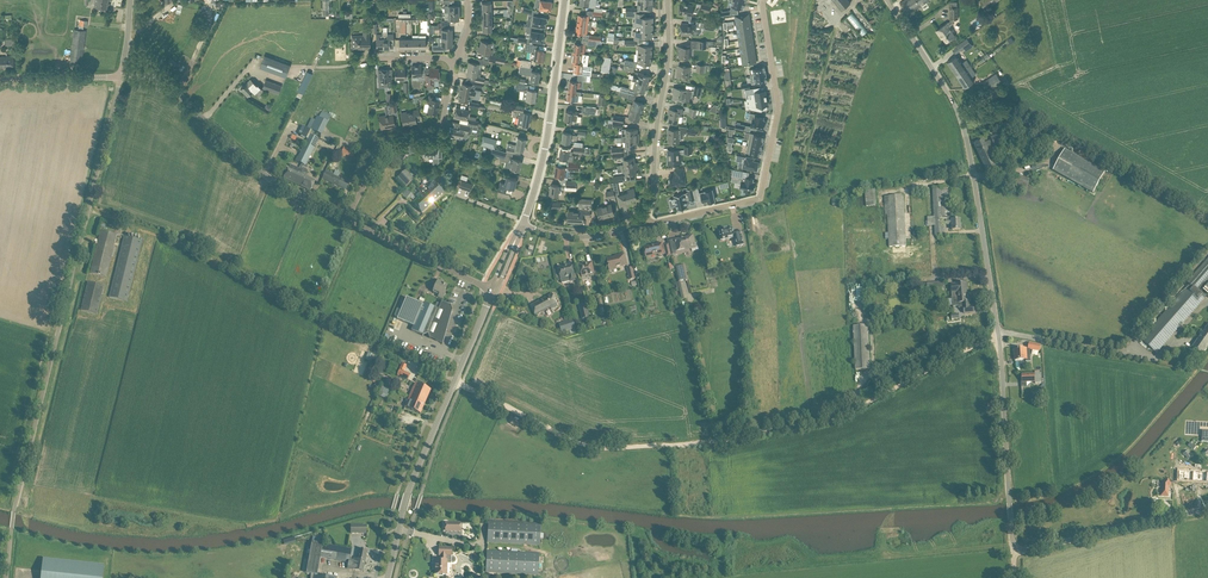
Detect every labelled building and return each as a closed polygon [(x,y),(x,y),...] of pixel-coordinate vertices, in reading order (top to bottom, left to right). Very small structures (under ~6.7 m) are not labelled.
[(94,6),(107,8),(108,0),(95,0),(94,6)] [(550,10),(552,10),(552,5),(551,5),(551,1),(545,0),(542,0),(540,0),(540,4),(540,8),(550,10)] [(651,0),(642,0),(642,4),(639,4),(638,8),(642,8),(653,9),(653,0),(654,1),(654,0),(651,0)] [(743,0),(729,0),(733,1),(731,5),(739,7),(739,8),(743,9),(744,5),(745,1),(746,1),(743,0)] [(841,10),(851,3),(848,0),(833,0),(841,10)] [(900,2),(907,14),(929,0),(904,0),(900,2)] [(979,0),(986,9),(996,0),(979,0)] [(950,20),(941,27),(936,30),(939,35),(941,34),(946,42),(951,38),(955,35),(950,28),(951,27),(950,25),(954,22),(954,18),(958,18),(958,6),(957,6),(957,1),(951,2),(952,6),(950,6),(950,20)] [(692,15),(693,5),(683,3),(683,5),(680,4),(679,13),(687,15),(686,19),(691,20),(692,15)] [(709,11),(711,6),(702,3),(701,9),(709,11)] [(853,12),(848,17),(864,35),(868,31),(853,12)] [(633,21),(633,26),(635,26),(642,26),(653,27),(653,17),(644,17),(644,13),(645,13),(642,13),(636,13),(635,13),(635,21),(633,21)] [(735,16),(737,24),(750,22),(749,13),(735,16)] [(579,14),(578,23),(592,26),(593,21),(589,20),(589,15),(579,14)] [(527,22),(527,26),(542,29),(542,26),(545,26),(545,23),(546,23),(546,22),(547,22),(548,21),(548,20),(548,19),(547,19),(547,18),(546,18),(546,17),(533,15),(532,23),(527,22)] [(722,29),(722,25),(716,24),(716,23),(705,22),(704,29),(715,30),(715,29),(718,30),(718,28),(722,29)] [(737,24),(738,32),(751,30),(750,22),(737,24)] [(592,26),(578,23),(577,33),(587,34),(588,29),(592,30),(592,26)] [(681,34),(687,34),(700,35),(700,27),(696,27),(696,25),(688,25),(688,24),(686,24),(686,25),(681,24),(681,28),(682,30),(681,34)] [(438,29),(438,25),(433,25),(429,25),(429,34),(433,34),(433,29),(438,29)] [(542,29),(527,26),(526,31),(530,31),(529,39),(542,41),(542,40),(543,40),(544,40),(545,39),(545,38),(545,37),(544,36),(543,36),(544,32),(541,32),(542,29)] [(635,35),(635,40),(638,40),(644,40),(643,40),(643,36),(653,36),(653,27),(642,26),(642,31),(635,31),(635,35)] [(74,29),(70,62),(82,64),(86,31),(74,29)] [(442,33),(442,37),(452,37),(452,29),(439,29),(439,33),(442,33)] [(738,32),(739,40),(753,38),(751,30),(738,32)] [(352,35),(352,47),(361,47),(361,49),(370,49),(370,35),(369,35),(369,31),(363,31),(364,35),(352,35)] [(383,35),(383,48),(390,48),(390,42),(394,42),(394,34),(387,34),(387,31),(383,31),(383,35)] [(452,37),(442,37),(442,41),(439,41),(439,45),(433,45),(433,50),(446,49),(447,48),(447,45),(452,45),(452,37)] [(739,40),(740,48),(754,46),(753,38),(739,40)] [(967,38),(957,45),(961,51),(964,49),(966,51),(973,46),(967,38)] [(491,42),(487,41),(481,40),(480,46),(478,45),(477,50),(493,53),(495,43),(491,42)] [(709,49),(709,41),(700,40),(699,48),(709,49)] [(534,59),(538,60),(537,62),(543,63),(545,56),(542,55),(543,49),(536,48),(537,45),(526,43),(525,43),(524,50),(529,51),(535,52),(534,59)] [(584,54),(585,44),(575,43),(574,52),(584,54)] [(652,55),(653,46),(638,45),(638,54),(652,55)] [(679,57),(685,57),(690,58),(691,45),(685,45),(684,47),(680,47),(679,57)] [(740,48),(742,56),(755,54),(754,46),(740,48)] [(573,62),(583,63),(584,54),(574,52),(573,62)] [(175,54),(171,57),(168,60),(173,66),(177,63),(175,61),(178,58),(175,54)] [(652,64),(652,55),(638,54),(637,63),(652,64)] [(755,54),(742,56),(743,64),(756,62),(755,54)] [(290,65),(263,55),(259,67),(286,77),(290,65)] [(489,60),(498,62),(504,63),(505,58),(490,55),(489,60)] [(957,55),(947,62),(956,75),(970,65),(967,59),(962,62),(957,55)] [(7,56),(0,56),(0,67),(7,67),(7,68),(14,68),(14,62),(14,56),(7,56)] [(601,71),(610,72),(611,57),(603,56),(601,71)] [(521,59),(520,66),(529,67),(530,61),(521,59)] [(468,63),(467,68),(478,70),(479,63),(470,61),(468,63)] [(583,63),(573,62),(571,71),(574,71),(573,74),(582,75),(587,75),(591,76),(592,72),(593,64),(583,63)] [(677,76),(683,77),(683,80),(688,80),(690,67),(679,65),(677,76)] [(970,65),(956,75),(965,88),(975,81),(972,77),(976,74),(970,65)] [(425,80),(426,75),(425,69),(425,72),(421,72),(421,66),(412,66),(412,76),(419,76),(419,80),(425,80)] [(540,72),(532,71),(532,68),(529,67),(520,66),(519,73),(531,75),(530,81),(538,83),(540,72)] [(750,73),(751,76),(767,73),(766,73),(765,66),(753,68),(753,69),(749,69),(750,73)] [(405,79),(405,67),(395,68),(395,79),(400,79),(400,82),(404,82),(404,79),(405,79)] [(439,80),(439,68),(430,69),(425,69),(426,75),(425,80),(426,86),(426,89),(432,89),(432,86),(434,86),(434,80),(439,80)] [(478,70),(467,68),(466,73),(468,75),(476,76),(475,81),(483,82),(485,77),(480,76),(482,70),(478,70)] [(378,69),(378,75),(378,81),(385,81),(385,87),(392,87),(392,76),(388,76),(388,69),(378,69)] [(300,85),(306,87),(312,74),(307,71),(300,85)] [(647,85),(650,75),(636,71),(635,73),(634,74),(632,80),(635,81),(647,85)] [(985,85),(983,86),(985,89),(987,87),(988,90),(992,87),(993,88),(1002,82),(996,72),(983,82),(985,85)] [(767,73),(751,76),(752,83),(767,81),(766,74),(767,74),(767,73)] [(263,90),(258,85),(257,86),(250,79),(247,83),(241,89),(248,96),(253,91),(257,96),(263,90)] [(266,80),(262,88),(279,94),(282,85),(266,80)] [(570,81),(569,90),(581,92),(576,91),(577,88),(580,88),(581,82),(570,81)] [(647,85),(635,81),(633,89),(645,92),(647,85)] [(460,90),(460,91),(480,95),(481,90),(475,89),(475,91),(472,90),(472,91),(470,90),(471,85),(462,83),(461,90),(460,90)] [(526,100),(529,100),(535,101),(536,90),(528,89),(528,85),(515,83),(514,90),(520,90),(519,98),(526,99),(526,100)] [(691,91),(686,90),(675,87),(673,98),(684,101),(685,97),(690,98),(691,91)] [(749,100),(767,97),(766,90),(760,91),(759,87),(745,89),(746,95),(752,94),(752,99),(747,100),(749,100)] [(581,92),(569,90),(568,100),(578,101),(579,95),(581,95),(581,92)] [(480,95),(460,91),(459,92),(460,93),(459,100),(465,101),(468,102),(469,96),(471,96),(471,97),(473,97),(473,98),(478,99),(480,98),(480,95)] [(598,105),(605,106),(606,94),(599,94),(598,105)] [(428,112),(437,114),(439,100),(434,99),(434,97),(429,96),(428,103),(429,103),(428,112)] [(768,104),(767,97),(749,100),(751,109),(762,111),(761,105),(768,104)] [(630,105),(629,108),(642,112),(644,104),(634,100),(632,105),(630,105)] [(522,125),(528,126),(530,113),(523,112),(524,107),(514,105),(513,111),(518,111),(517,115),(519,115),(518,118),(523,118),(522,125)] [(462,119),(465,120),(467,120),(469,110),(456,107),(454,116),(462,118),(462,119)] [(689,115),(696,116),(698,109),(691,107),(689,115)] [(642,112),(629,108),(628,112),(630,113),(629,117),(639,120),(642,112)] [(669,121),(675,122),(678,122),(679,114),(681,114),(682,109),(676,108),(676,110),(671,109),(669,121)] [(402,115),(402,119),(403,125),(416,122),(415,118),(420,117),(419,110),(414,111),(414,112),(402,115)] [(577,122),(579,112),(574,111),(566,110),(565,120),(577,122)] [(283,178),(296,184),(301,174),(319,138),(310,134),(312,130),(322,135),(328,121),(330,117),(331,115),(322,111),(321,113),(319,117),(317,116),(316,118),(313,116),(308,128),(305,126),(300,135),(308,139),(297,161),(302,163),(300,168),(291,164),(289,168),(288,167),(283,178)] [(751,127),(763,129),(764,126),(765,126),(766,121),(765,121),(765,120),(763,120),(763,119),(763,120),(762,119),(763,116),(759,116),(759,114),(750,113),(749,119),(752,120),(751,127)] [(978,119),(980,126),(1004,120),(1002,113),(978,119)] [(379,116),(380,122),(381,128),(391,126),(391,127),(395,126),(393,114),(379,116)] [(468,136),(469,134),(472,132),(473,129),(478,129),(478,126),(469,125),(469,126),(460,124),(459,129),(452,128),(451,135),(455,136),(455,137),(462,139),(463,140),(468,136)] [(687,133),(687,134),(697,135),(697,134),(701,135),(701,134),(702,134),(703,130),(698,129),(688,127),(687,133)] [(637,135),(637,129),(622,129),(622,135),(622,137),(616,137),(616,138),(639,138),(639,135),(637,135)] [(669,136),(668,142),(679,142),(679,129),(669,129),(669,133),(669,136)] [(562,141),(568,142),(570,142),(571,139),(577,140),(578,135),(571,134),(572,133),(563,132),(562,141)] [(991,137),(994,146),(1006,141),(1003,132),(991,137)] [(750,133),(749,139),(764,142),(763,142),(764,136),(750,133)] [(480,144),(494,148),(497,139),(483,135),(482,135),(480,144)] [(508,143),(506,151),(513,153),(514,149),(523,150),(525,138),(517,137),(516,144),(508,143)] [(639,138),(616,138),(616,142),(625,142),(625,147),(637,147),(637,141),(639,141),(639,138)] [(749,139),(748,145),(762,148),(763,142),(764,142),(749,139)] [(998,168),(991,154),(995,152),(990,141),(986,143),(984,139),(974,144),(988,173),(998,168)] [(424,145),(424,156),(433,156),(433,157),(441,157),(442,148),(436,148),(436,145),(435,145),(429,144),(429,145),(424,145)] [(762,148),(748,145),(746,152),(760,155),(762,148)] [(342,153),(348,155),(354,157),(356,151),(344,147),(342,153)] [(489,147),(487,153),(504,157),(506,152),(495,149),(489,147)] [(400,148),(396,152),(403,160),(408,155),(400,148)] [(560,158),(566,159),(567,159),(567,161),(573,161),(574,155),(572,155),(573,151),(568,151),(569,150),(561,149),(560,158)] [(679,149),(675,150),(669,150),(669,163),(679,163),(679,149)] [(1065,149),(1053,170),(1093,193),(1105,172),(1065,149)] [(1041,153),(1032,150),(1030,157),(1039,159),(1041,153)] [(758,162),(753,161),(754,158),(747,156),(747,157),(737,155),(736,160),(744,162),(743,167),(757,170),(758,165),(757,165),(757,162),(758,162)] [(507,167),(511,168),(513,169),(519,170),(521,161),(515,159),(514,159),(509,157),(507,167)] [(617,165),(618,169),(638,165),(637,165),(637,163),(635,163),(634,157),(623,159),(624,164),(621,164),(621,165),(617,165)] [(566,166),(562,166),(556,165),(555,175),(565,177),(566,170),(568,171),(568,170),(579,170),(579,162),(569,162),(569,166),(566,166)] [(638,165),(618,169),(618,172),(623,171),(624,171),(625,176),(637,175),(636,169),(638,169),(637,166),(638,166),(638,165)] [(683,168),(681,169),(675,169),(676,175),(670,176),(670,177),(670,179),(671,185),(684,183),(683,178),(685,178),(683,168)] [(746,177),(743,177),(744,171),(734,169),(733,175),(739,177),(738,181),(741,181),(740,188),(744,189),(744,190),(746,190),(746,191),(750,192),(750,191),(751,191),(751,190),(753,191),(753,189),(754,190),(755,186),(754,186),(755,182),(753,181),(753,179),(746,177)] [(325,171),(325,173),(322,178),(346,189),(350,180),(345,178),(342,177),(341,178),(338,177),(340,172),(336,170),(333,175),(325,171)] [(405,170),(398,177),(406,186),(414,179),(405,170)] [(1030,179),(1014,173),(1010,181),(1027,188),(1030,179)] [(301,174),(296,184),(311,190),(313,185),(315,180),(301,174)] [(505,183),(501,182),(498,190),(505,192),(507,187),(514,189),(516,178),(506,176),(505,183)] [(461,180),(459,187),(470,191),(472,184),(461,180)] [(565,186),(560,185),(551,184),(550,194),(559,195),(559,190),(564,191),(564,190),(577,190),(577,185),(583,185),(583,181),(567,180),(567,186),(565,186)] [(444,192),(440,188),(434,182),(427,188),(424,183),(420,187),(425,192),(424,193),(433,202),(444,192)] [(637,199),(634,189),(628,190),(629,192),(620,195),(617,182),(613,183),(616,196),(618,196),(621,205),(627,203),(627,202),(637,199)] [(422,213),(433,202),(424,193),(425,192),(420,187),(417,189),(420,192),(417,195),(419,198),(413,203),(422,213)] [(684,192),(674,195),(676,205),(677,209),(688,206),(686,199),(689,198),(690,200),(695,199),(692,187),(687,189),(688,193),(685,194),(684,192)] [(933,188),(935,217),(928,217),(928,226),(935,225),(936,230),(936,235),(944,235),(943,219),(950,218),(948,187),(933,188)] [(403,195),(408,200),(413,194),(407,189),(403,195)] [(615,197),(614,189),(606,191),(607,199),(615,197)] [(706,191),(701,192),(703,199),(703,201),(708,200),(708,201),(715,200),(715,198),(716,198),(715,194),(714,195),(713,189),(706,190),(706,191)] [(876,205),(875,190),(865,191),(866,206),(876,205)] [(887,196),(890,247),(906,246),(904,196),(887,196)] [(593,204),(592,204),(579,203),(579,211),(569,211),(568,221),(583,222),(583,216),(590,216),(590,210),(594,210),(593,204)] [(611,204),(597,208),(600,218),(607,216),(606,216),(614,214),(611,204)] [(754,218),(748,219),(749,225),(747,225),(749,233),(756,233),(754,218)] [(960,219),(954,220),(948,220),(948,224),(953,224),(953,230),(961,229),(960,219)] [(722,240),(735,237),(737,246),(744,245),(744,244),(741,231),(741,230),(740,231),(741,231),(734,232),(733,228),(733,227),(732,228),(728,229),(727,228),(724,229),(724,230),(720,231),(719,231),(721,240),(722,240)] [(90,273),(106,277),(117,234),(101,231),(90,273)] [(142,241),(131,238),(124,236),(109,297),(127,301),(142,241)] [(692,237),(676,240),(677,245),(670,247),(667,238),(671,256),(678,254),(677,251),(678,250),(678,252),(683,251),(683,249),(691,247),(691,245),(694,244),(692,237)] [(644,248),(645,254),(646,256),(658,253),(658,255),(665,253),(662,243),(644,248)] [(607,259),(609,265),(610,269),(627,265),(625,254),(619,255),(620,257),(607,259)] [(1141,339),(1157,353),(1205,297),(1207,296),(1207,297),(1207,259),(1187,282),(1190,284),(1141,339)] [(579,265),(582,277),(590,275),(591,276),(595,275),(595,274),(592,261),(584,263),(585,264),(579,265)] [(688,280),(684,264),(675,266),(679,283),(681,282),(681,281),(686,280),(686,281),(688,280)] [(574,276),(575,276),(572,265),(564,266),(564,265),(558,267),(559,269),(555,270),(557,278),(561,278),(562,283),(575,280),(574,276)] [(434,286),(433,289),(434,290),(433,292),(439,295),(438,296),(443,298),(446,292),(445,291),(447,285),(443,283),(443,282),(438,280),(435,286),(434,286)] [(81,310),(87,311),(97,314),(104,286),(88,282),(81,310)] [(946,293),(945,287),(944,282),(927,284),(927,286),(922,286),(922,295),(943,293),(946,293)] [(951,284),(953,302),(958,301),(958,296),(967,295),(966,288),(967,288),(966,282),(956,283),(951,284)] [(531,305),(535,315),(550,307),(550,308),(557,305),(553,293),(531,305)] [(953,302),(953,306),(959,306),(959,308),(964,308),(965,313),(974,312),(973,306),(970,306),(970,301),(967,302),(967,295),(958,296),(958,301),(953,302)] [(443,343),(452,310),(450,305),(442,302),(441,304),(437,302),(435,308),(423,303),(423,304),(406,297),(397,319),(413,326),(412,330),(425,336),(427,332),(429,338),(443,343)] [(590,317),(587,304),(579,306),(582,319),(590,317)] [(559,323),(562,332),(576,328),(573,319),(559,323)] [(856,365),(856,369),(869,369),(869,364),(870,364),(870,360),(869,360),(869,347),(869,343),(868,343),(868,334),(869,334),(869,330),(868,330),(868,325),(854,326),(854,331),(853,331),(854,335),(855,344),(854,344),(854,348),(855,347),(855,361),(855,365),(856,365)] [(1196,342),(1192,347),(1202,354),(1207,346),(1207,325),(1196,342)] [(1028,348),(1014,349),(1015,360),(1026,359),(1026,361),(1031,361),(1030,349),(1036,350),(1039,351),(1040,345),(1037,344),(1029,343),(1028,348)] [(400,370),(397,375),(408,380),(411,374),(400,370)] [(1035,374),(1022,375),(1023,382),(1043,381),(1042,372),(1035,372),(1035,374)] [(413,388),(409,396),(419,401),(418,401),(424,404),(431,390),(415,383),(413,388)] [(382,386),(380,392),(387,395),(390,389),(382,386)] [(419,401),(409,396),(408,400),(410,401),(407,408),(420,414),(424,404),(418,401),(419,401)] [(392,414),(374,406),(372,410),(390,418),(392,414)] [(402,410),(396,407),(390,419),(396,421),(400,413),(402,410)] [(1179,471),(1179,480),(1207,482),(1207,473),(1179,471)] [(1161,495),(1168,496),(1169,486),(1171,484),(1167,478),(1162,482),(1162,485),(1162,487),(1161,487),(1161,495)] [(487,543),(539,546),(540,546),(541,524),(488,521),(487,543)] [(446,523),(446,531),(461,531),(461,523),(446,523)] [(283,540),(285,543),(285,545),(296,542),(295,536),(283,540)] [(306,573),(311,574),(311,577),(336,577),(317,575),(321,558),(320,558),(321,557),(348,562),(348,566),(353,567),(353,569),(357,570),(363,571),(365,563),(354,561),(349,560),(352,549),(323,543),(323,544),(312,542),(309,556),(306,573)] [(435,574),(445,575),(447,575),(447,563),(450,563),(451,555),(451,548),(439,548),(439,555),(441,555),(440,560),(435,560),(435,566),(436,566),(435,574)] [(355,559),(354,561),(365,563),(367,550),(360,549),(358,559),(355,559)] [(486,572),(538,575),(539,553),(487,551),(486,572)] [(41,577),(103,577),(104,565),(43,559),(41,577)]
